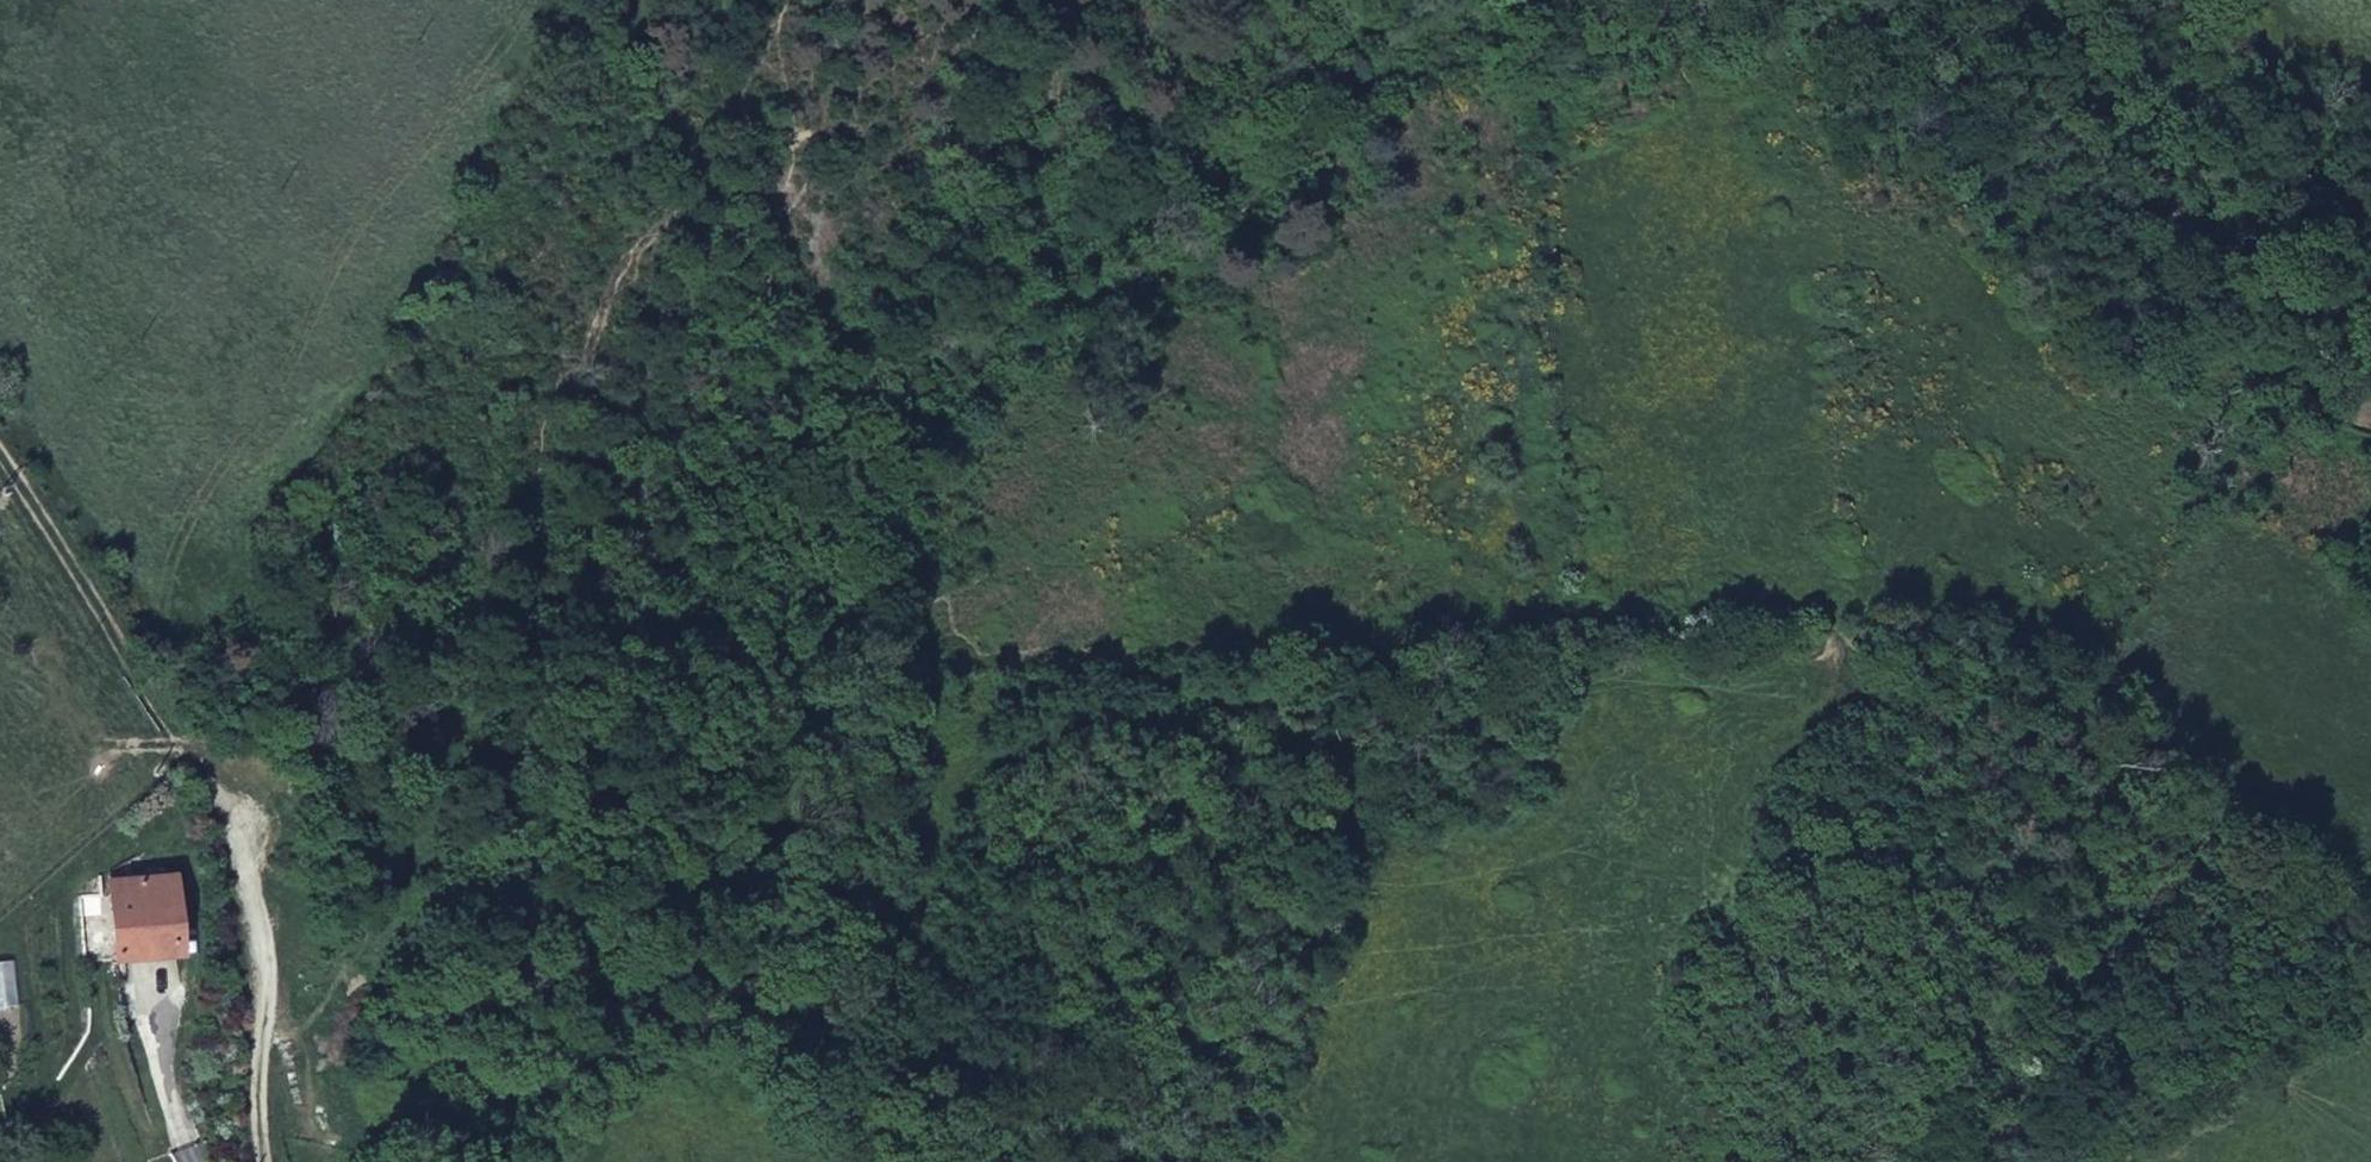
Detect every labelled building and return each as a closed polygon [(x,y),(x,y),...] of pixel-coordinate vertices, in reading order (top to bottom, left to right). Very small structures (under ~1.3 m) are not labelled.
[(165,883),(109,888),(117,959),(172,953),(165,883)]
